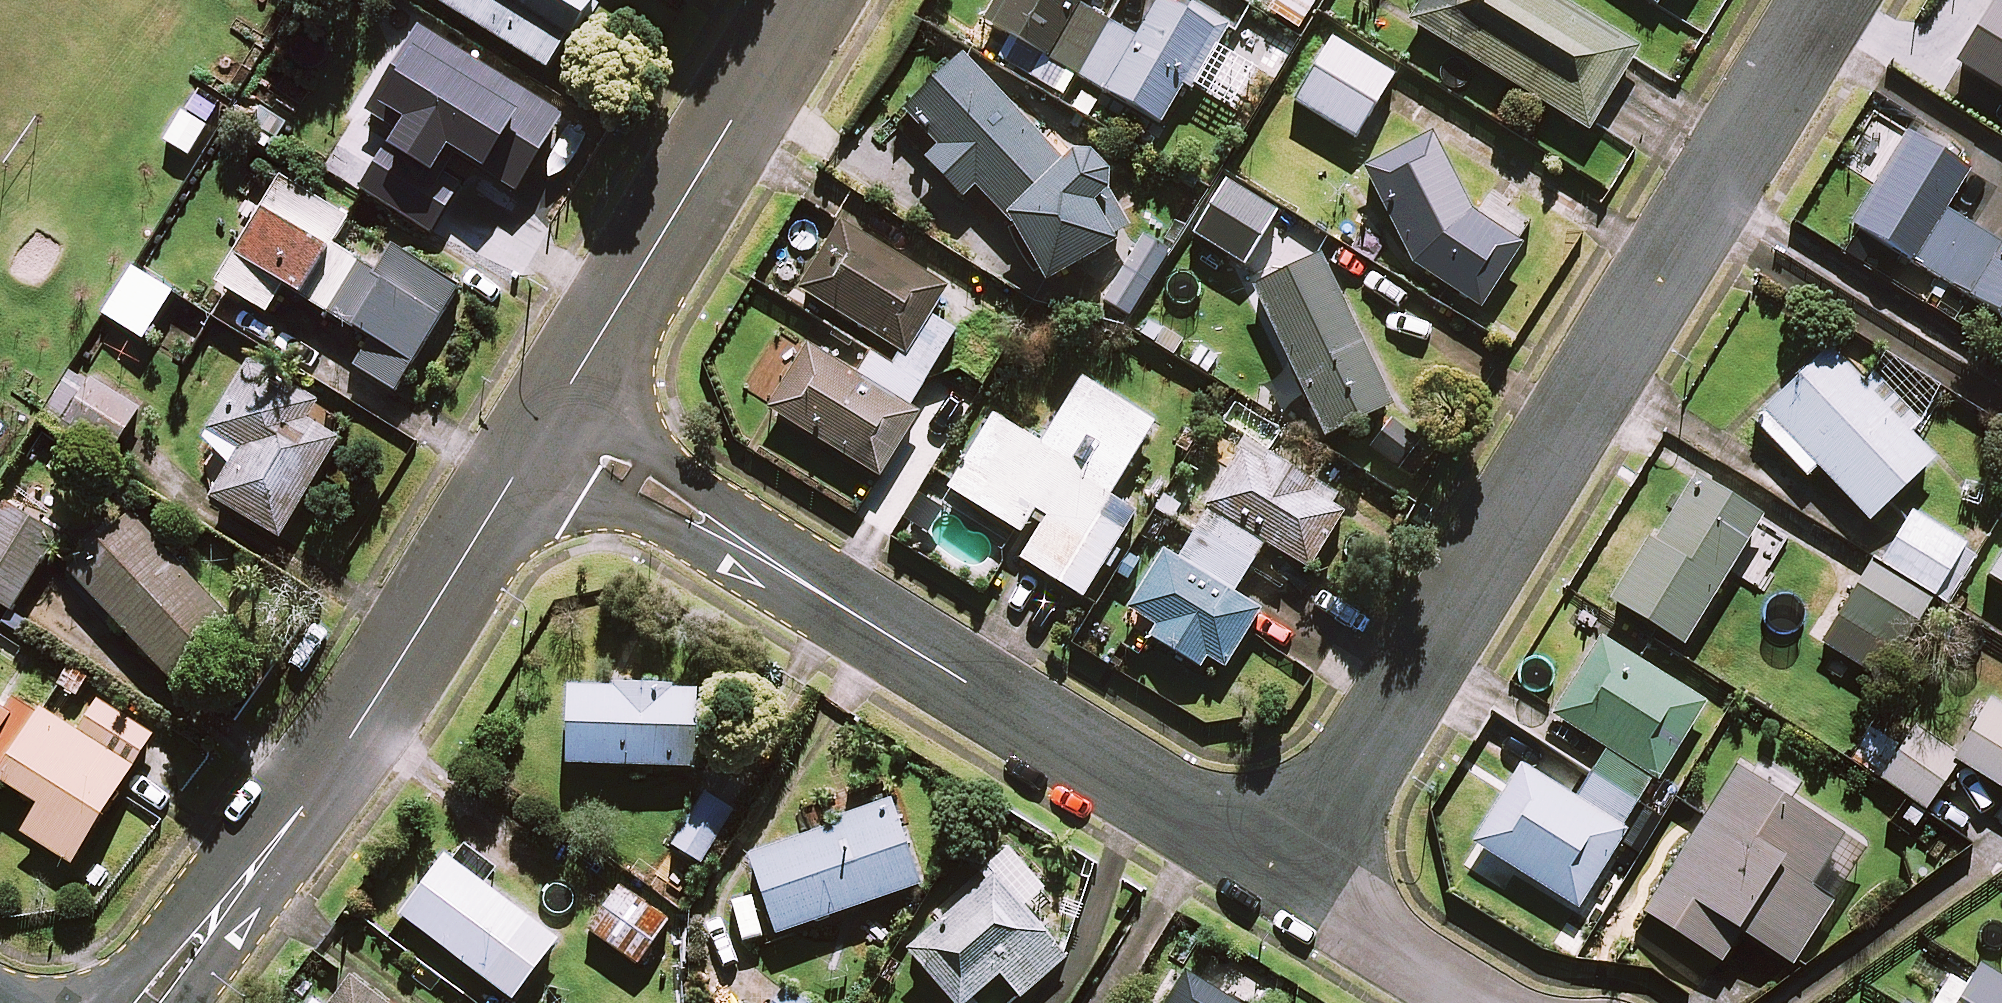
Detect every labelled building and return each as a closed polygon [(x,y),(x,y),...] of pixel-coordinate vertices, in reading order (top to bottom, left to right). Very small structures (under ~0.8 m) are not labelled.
[(550,68),(568,40),(576,46),(602,3),(598,0),(441,0),(550,68)] [(985,20),(1160,121),(1183,81),(1191,85),(1222,32),(1167,0),(1159,0),(1138,37),(1078,2),(1079,0),(996,0),(985,20)] [(1269,9),(1298,28),(1315,0),(1274,0),(1269,9)] [(1409,21),(1580,124),(1628,46),(1553,0),(1422,0),(1409,21)] [(2001,0),(1994,0),(1957,61),(2001,88),(2001,1),(2001,0)] [(393,143),(413,155),(426,134),(517,190),(563,116),(423,31),(401,66),(381,54),(355,98),(375,110),(365,126),(393,143)] [(1394,74),(1333,38),(1296,101),(1356,137),(1394,74)] [(1067,146),(1065,147),(1058,151),(962,53),(905,109),(939,144),(925,157),(963,195),(975,183),(1008,216),(1044,281),(1117,239),(1096,202),(1100,198),(1103,194),(1106,189),(1107,183),(1108,178),(1108,172),(1107,167),(1105,162),(1102,157),(1098,153),(1093,150),(1089,147),(1083,146),(1078,145),(1072,145),(1067,146)] [(1910,128),(1852,221),(2001,316),(2001,242),(2001,243),(1943,206),(1969,165),(1910,128)] [(1477,217),(1431,134),(1365,170),(1413,263),(1480,304),(1531,222),(1489,196),(1477,217)] [(413,155),(393,143),(382,161),(360,148),(343,176),(437,234),(465,187),(413,155)] [(351,221),(284,179),(220,282),(270,313),(288,285),(374,339),(356,366),(397,392),(461,289),(393,246),(383,263),(341,237),(351,221)] [(1286,270),(1249,196),(1204,218),(1239,288),(1251,283),(1325,433),(1391,400),(1319,254),(1286,270)] [(945,285),(840,221),(799,288),(904,352),(945,285)] [(175,292),(135,268),(107,315),(146,339),(175,292)] [(921,413),(810,342),(768,407),(880,477),(921,413)] [(1869,518),(1933,454),(1912,432),(1922,423),(1869,369),(1859,379),(1828,348),(1754,421),(1806,474),(1816,464),(1869,518)] [(326,407),(253,363),(205,443),(236,461),(215,496),(281,536),(341,438),(316,423),(326,407)] [(150,409),(73,369),(47,419),(124,458),(150,409)] [(993,414),(949,487),(1019,530),(1029,514),(1042,522),(1021,557),(1083,594),(1133,511),(1108,495),(1153,421),(1081,377),(1040,443),(993,414)] [(1348,499),(1243,436),(1203,503),(1209,507),(1179,557),(1164,549),(1129,608),(1155,624),(1149,634),(1203,666),(1210,654),(1225,663),(1258,608),(1232,592),(1263,540),(1308,567),(1348,499)] [(1762,514),(1695,472),(1614,599),(1681,641),(1762,514)] [(7,506),(0,518),(0,600),(15,609),(58,537),(7,506)] [(1876,565),(1934,600),(1968,543),(1911,508),(1876,565)] [(133,515),(118,529),(104,514),(72,544),(86,559),(73,571),(175,679),(234,622),(133,515)] [(1989,574),(2001,582),(2001,553),(1989,574)] [(1934,600),(1876,565),(1870,561),(1837,615),(1901,654),(1934,600)] [(1702,701),(1600,634),(1550,711),(1607,748),(1576,795),(1524,761),(1473,839),(1576,906),(1627,828),(1622,825),(1702,701)] [(692,766),(696,688),(570,683),(567,761),(692,766)] [(1989,698),(1954,753),(1912,727),(1900,746),(1872,728),(1852,759),(1926,806),(1956,758),(2001,787),(2001,706),(1989,698)] [(5,770),(1,777),(43,804),(25,831),(74,862),(156,734),(100,699),(79,733),(41,708),(31,724),(0,704),(0,766),(5,770)] [(1864,846),(1736,764),(1643,909),(1721,958),(1739,929),(1791,961),(1864,846)] [(734,809),(707,791),(673,843),(700,861),(734,809)] [(920,882),(891,799),(837,818),(839,823),(750,855),(777,932),(920,882)] [(1006,844),(978,868),(987,879),(908,947),(957,1002),(964,1002),(1000,972),(1020,995),(1066,955),(1022,905),(1043,886),(1006,844)] [(556,937),(447,854),(402,913),(511,996),(556,937)] [(623,885),(589,929),(598,937),(594,943),(607,953),(612,947),(632,962),(666,917),(623,885)] [(1978,965),(1965,986),(1946,975),(1929,1002),(2001,1002),(2001,980),(1978,965)] [(1184,971),(1165,1002),(1236,1002),(1184,971)] [(350,973),(327,1002),(390,1002),(350,973)] [(785,986),(773,1002),(809,1002),(785,986)]
